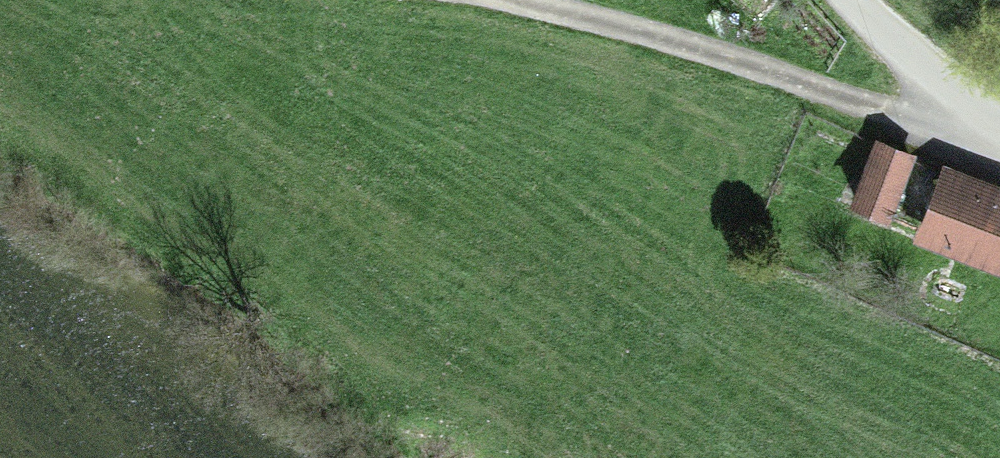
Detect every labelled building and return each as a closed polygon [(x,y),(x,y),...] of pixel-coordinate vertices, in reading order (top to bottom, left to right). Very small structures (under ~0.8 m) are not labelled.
[(871,137),(844,198),(881,215),(909,154),(871,137)] [(915,227),(994,260),(999,247),(999,194),(940,169),(915,227)]
